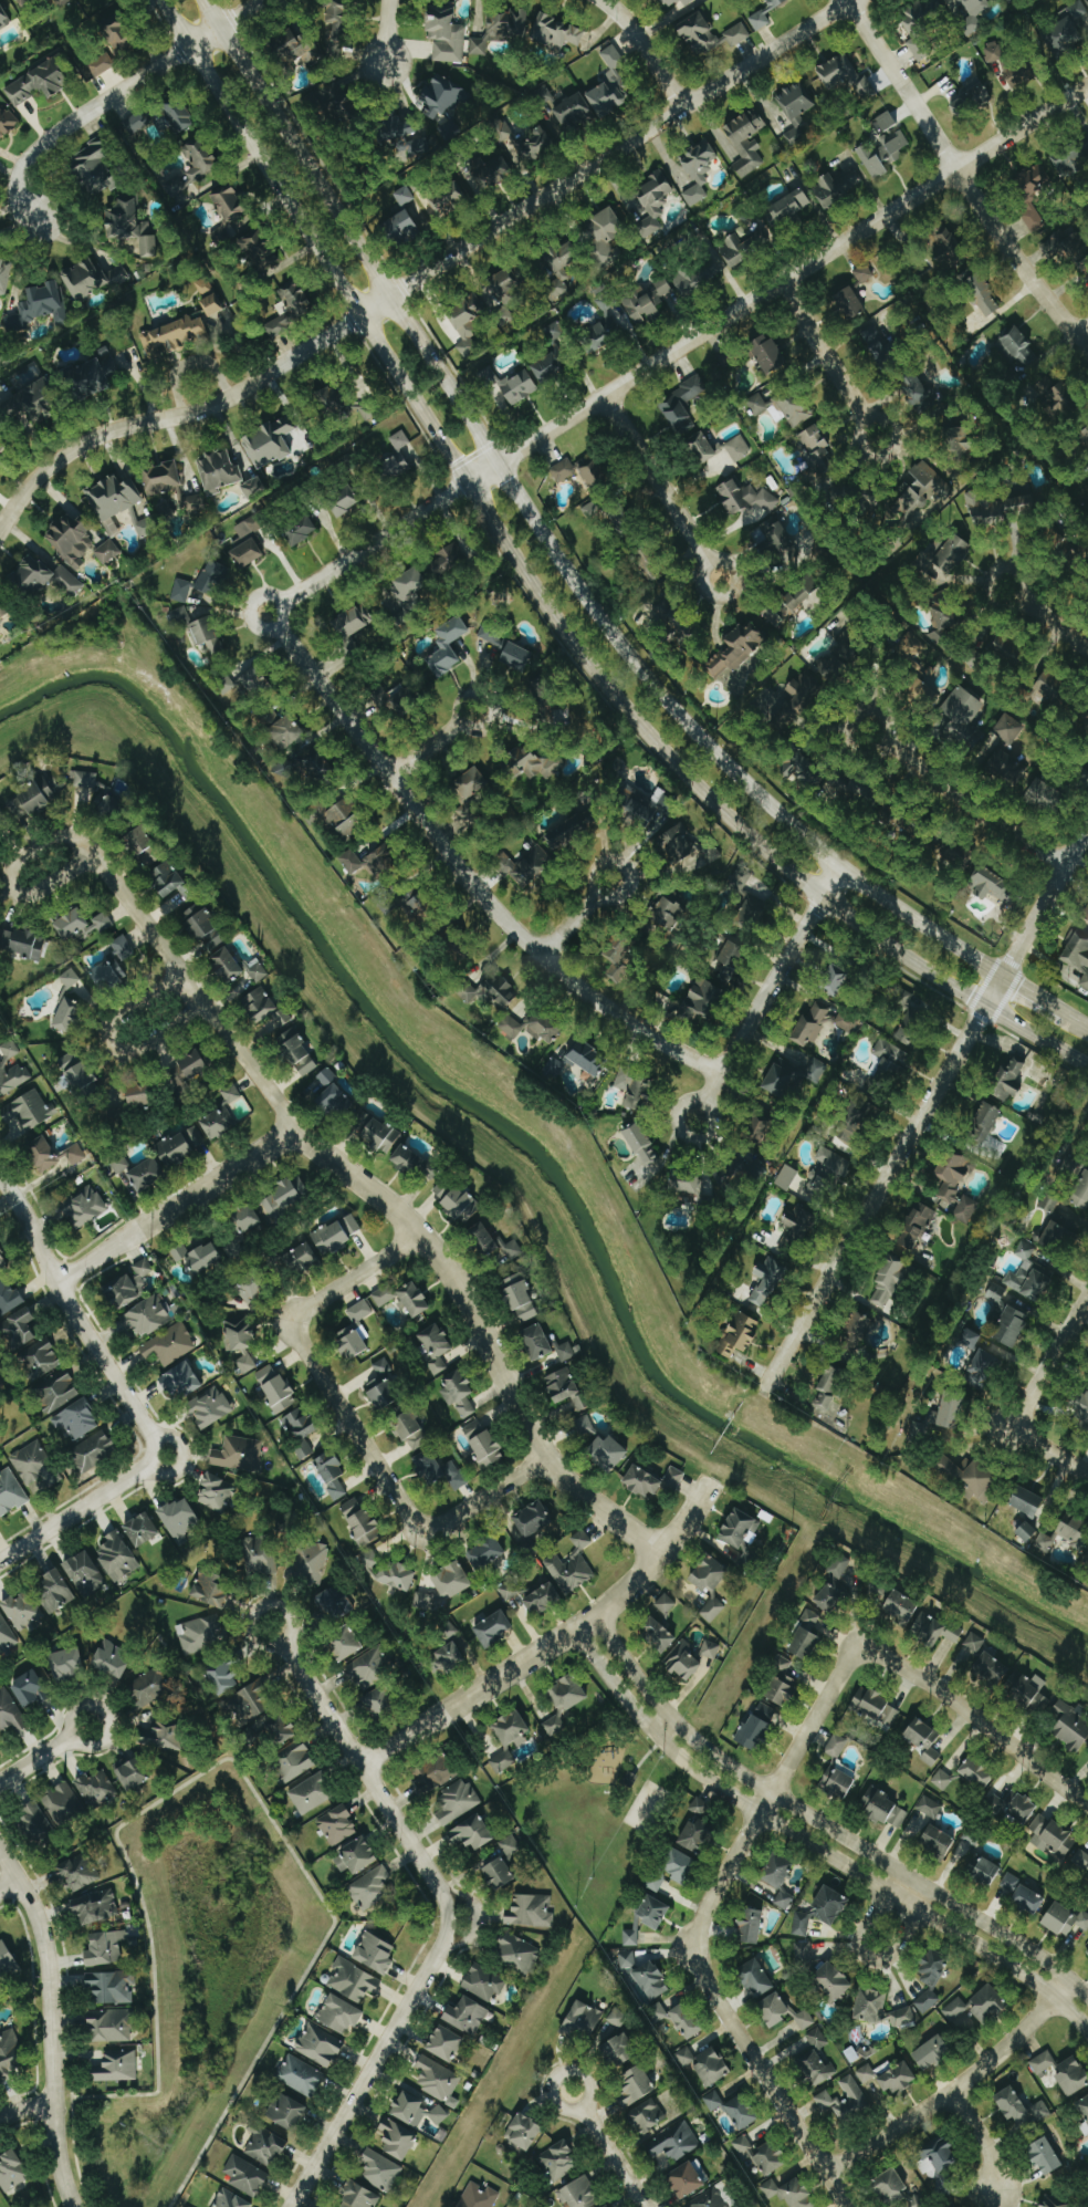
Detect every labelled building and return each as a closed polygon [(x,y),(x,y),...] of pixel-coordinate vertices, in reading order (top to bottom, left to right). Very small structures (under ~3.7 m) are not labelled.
[(694,3),(692,0),(660,0),(666,10),(677,4),(681,10),(694,3)] [(769,7),(749,18),(757,32),(771,24),(766,14),(790,0),(765,0),(769,7)] [(934,53),(922,33),(948,17),(938,0),(924,0),(900,14),(915,38),(907,43),(919,63),(934,53)] [(964,17),(957,21),(967,38),(984,28),(977,16),(992,7),(988,0),(955,0),(964,17)] [(1077,22),(1087,15),(1087,10),(1081,0),(1068,9),(1077,22)] [(12,23),(0,1),(0,30),(12,23)] [(342,59),(350,10),(349,7),(330,3),(326,25),(328,33),(312,33),(296,38),(294,32),(282,35),(280,47),(284,61),(291,62),(303,59),(305,64),(329,57),(342,59)] [(464,63),(466,25),(455,25),(456,7),(430,6),(428,40),(435,40),(434,62),(464,63)] [(471,38),(471,55),(488,56),(488,40),(527,41),(528,8),(511,8),(511,15),(488,14),(487,38),(471,38)] [(678,26),(699,59),(722,45),(701,11),(678,26)] [(566,41),(580,46),(586,30),(540,14),(530,41),(562,52),(566,41)] [(1043,34),(1056,57),(1085,40),(1071,17),(1043,34)] [(136,44),(123,21),(105,31),(117,54),(136,44)] [(732,48),(751,37),(744,23),(724,33),(732,48)] [(985,46),(987,63),(1003,61),(1007,86),(1037,82),(1034,64),(1005,68),(1001,43),(985,46)] [(587,95),(601,119),(633,101),(614,70),(626,63),(614,45),(599,54),(614,79),(587,95)] [(86,64),(95,79),(116,65),(107,51),(86,64)] [(851,84),(861,101),(872,95),(848,52),(817,70),(831,95),(851,84)] [(15,107),(44,90),(49,99),(74,85),(58,57),(4,88),(15,107)] [(430,108),(426,112),(437,124),(466,96),(444,73),(419,97),(430,108)] [(993,97),(977,77),(958,92),(962,98),(950,107),(962,121),(993,97)] [(819,105),(803,81),(777,98),(796,128),(806,122),(802,116),(819,105)] [(596,115),(581,93),(554,110),(568,133),(596,115)] [(196,126),(184,99),(163,108),(175,136),(196,126)] [(19,124),(2,103),(0,105),(0,139),(19,124)] [(341,116),(355,118),(357,105),(343,103),(341,116)] [(740,179),(766,166),(758,151),(762,149),(755,136),(769,129),(758,109),(725,126),(742,160),(733,165),(740,179)] [(878,135),(897,128),(891,112),(872,120),(878,135)] [(122,138),(140,139),(140,127),(152,127),(152,116),(123,115),(122,138)] [(433,138),(421,139),(419,117),(384,120),(386,142),(396,142),(396,152),(409,151),(410,158),(434,156),(433,138)] [(525,163),(555,148),(545,127),(516,141),(505,120),(491,127),(500,144),(512,138),(525,163)] [(808,142),(802,127),(782,135),(788,150),(808,142)] [(875,181),(890,172),(886,167),(902,157),(899,152),(911,145),(901,128),(880,141),(883,145),(873,151),(869,143),(856,150),(875,181)] [(221,168),(203,136),(182,148),(194,169),(168,184),(174,194),(221,168)] [(114,173),(103,163),(113,152),(96,137),(68,170),(96,194),(114,173)] [(691,208),(709,197),(703,186),(709,183),(702,171),(721,161),(710,141),(681,158),(696,186),(683,193),(691,208)] [(1065,186),(1087,178),(1087,170),(1087,169),(1087,168),(1087,141),(1053,153),(1065,186)] [(515,176),(501,151),(470,168),(484,193),(515,176)] [(1023,195),(1052,185),(1045,165),(1016,175),(1023,195)] [(651,216),(636,224),(644,239),(666,227),(657,210),(669,204),(665,196),(674,192),(662,170),(648,177),(651,183),(637,190),(651,216)] [(813,182),(824,207),(867,188),(858,170),(835,181),(831,174),(813,182)] [(216,245),(240,234),(235,223),(249,216),(233,184),(210,194),(226,227),(211,234),(216,245)] [(400,208),(416,200),(408,185),(393,193),(400,208)] [(769,207),(778,224),(813,206),(804,189),(769,207)] [(461,191),(432,196),(435,213),(464,208),(461,191)] [(157,258),(154,221),(139,222),(137,194),(117,195),(118,211),(106,211),(107,224),(108,239),(124,238),(124,244),(141,243),(142,259),(157,258)] [(1046,226),(1035,203),(1020,210),(1031,233),(1046,226)] [(605,267),(618,259),(609,243),(627,233),(614,208),(582,226),(605,267)] [(419,231),(410,211),(386,221),(395,241),(419,231)] [(1042,246),(1053,258),(1059,254),(1066,263),(1072,258),(1081,268),(1087,261),(1087,245),(1068,223),(1042,246)] [(732,268),(771,244),(760,226),(748,234),(744,228),(717,245),(732,268)] [(951,271),(970,259),(951,228),(931,240),(951,271)] [(258,271),(280,260),(264,230),(243,241),(258,271)] [(571,244),(547,255),(559,281),(546,287),(553,303),(572,295),(565,280),(570,278),(566,268),(579,262),(571,244)] [(728,270),(716,250),(673,276),(685,296),(728,270)] [(121,266),(102,275),(93,257),(62,273),(77,302),(127,277),(121,266)] [(0,259),(0,293),(7,294),(12,261),(0,259)] [(875,276),(867,264),(853,272),(861,285),(875,276)] [(978,267),(963,275),(985,318),(1001,310),(978,267)] [(522,289),(510,269),(477,287),(488,308),(522,289)] [(635,324),(647,318),(648,319),(667,309),(661,297),(673,290),(666,276),(653,283),(657,289),(648,294),(644,287),(621,299),(635,324)] [(214,290),(207,277),(195,282),(201,295),(214,290)] [(70,322),(58,278),(46,281),(47,284),(27,289),(30,300),(18,303),(20,313),(3,317),(7,334),(28,328),(26,321),(53,314),(56,326),(70,322)] [(283,302),(275,305),(281,317),(264,325),(269,335),(315,313),(299,280),(277,290),(283,302)] [(850,322),(867,312),(852,287),(835,297),(850,322)] [(201,300),(209,317),(224,310),(216,293),(201,300)] [(631,328),(624,300),(612,303),(610,294),(600,297),(610,334),(631,328)] [(466,338),(456,347),(467,359),(480,347),(472,338),(480,331),(473,322),(478,318),(463,301),(446,315),(466,338)] [(210,335),(203,316),(193,320),(191,316),(140,334),(146,352),(168,344),(170,349),(210,335)] [(889,341),(874,320),(859,331),(884,367),(904,353),(893,338),(889,341)] [(544,328),(550,342),(566,335),(560,321),(544,328)] [(594,352),(614,340),(603,322),(583,333),(594,352)] [(1000,342),(1027,368),(1040,354),(1013,328),(1000,342)] [(769,332),(750,343),(768,374),(788,362),(769,332)] [(540,383),(569,368),(559,349),(531,364),(540,383)] [(73,367),(85,397),(114,386),(109,375),(119,372),(111,352),(73,367)] [(497,384),(514,407),(540,387),(525,369),(511,380),(508,376),(497,384)] [(917,412),(934,403),(918,370),(901,379),(917,412)] [(62,404),(50,377),(7,396),(15,415),(30,408),(34,416),(62,404)] [(708,392),(702,378),(658,399),(675,434),(695,424),(685,402),(708,392)] [(1053,384),(1053,379),(1039,381),(1040,396),(1052,395),(1054,411),(1077,408),(1074,382),(1053,384)] [(332,382),(317,395),(335,414),(349,402),(332,382)] [(814,416),(797,387),(771,401),(775,407),(781,404),(793,428),(814,416)] [(769,409),(760,392),(746,400),(755,417),(769,409)] [(359,405),(361,420),(376,418),(373,403),(359,405)] [(258,471),(293,452),(285,437),(298,430),(289,413),(241,439),(258,471)] [(822,475),(840,464),(817,424),(799,434),(822,475)] [(970,426),(953,426),(953,450),(980,450),(980,436),(970,436),(970,426)] [(1078,435),(1087,449),(1087,428),(1078,435)] [(727,450),(734,463),(752,452),(741,433),(715,449),(704,431),(686,441),(700,465),(727,450)] [(206,491),(245,482),(241,464),(233,465),(229,448),(206,453),(207,458),(199,460),(206,491)] [(411,466),(401,451),(381,464),(392,480),(411,466)] [(581,464),(591,488),(609,481),(599,456),(581,464)] [(578,472),(569,457),(549,468),(558,483),(578,472)] [(911,471),(919,480),(912,487),(907,481),(899,488),(905,495),(893,506),(908,522),(939,493),(943,497),(952,488),(924,459),(911,471)] [(182,486),(178,462),(143,468),(147,491),(182,486)] [(110,537),(120,531),(112,518),(143,501),(130,478),(121,483),(115,473),(84,490),(110,537)] [(242,485),(249,500),(268,491),(260,476),(242,485)] [(778,508),(769,487),(756,493),(753,485),(741,490),(736,478),(717,487),(731,518),(750,510),(754,519),(778,508)] [(339,517),(363,502),(351,483),(327,498),(339,517)] [(189,513),(207,509),(203,493),(185,497),(189,513)] [(603,514),(597,501),(582,508),(589,522),(603,514)] [(632,513),(614,512),(613,533),(631,533),(632,513)] [(79,569),(85,562),(81,559),(95,543),(86,535),(93,526),(80,515),(75,522),(64,513),(43,539),(79,569)] [(231,551),(240,569),(265,556),(253,533),(266,526),(259,513),(235,526),(241,538),(235,542),(238,548),(231,551)] [(292,546),(319,532),(309,513),(282,528),(292,546)] [(136,522),(142,537),(157,531),(151,516),(136,522)] [(769,538),(784,566),(803,555),(782,519),(756,534),(761,543),(769,538)] [(951,574),(974,546),(956,532),(934,561),(951,574)] [(121,554),(113,539),(94,549),(102,565),(121,554)] [(443,575),(468,560),(458,541),(432,556),(443,575)] [(661,578),(653,545),(638,549),(646,582),(661,578)] [(84,584),(61,564),(54,572),(32,552),(11,576),(30,594),(41,582),(47,588),(54,579),(73,596),(84,584)] [(230,569),(211,558),(196,586),(215,597),(230,569)] [(401,603),(430,588),(419,566),(390,581),(401,603)] [(784,602),(787,605),(779,614),(770,606),(762,615),(781,632),(807,603),(816,611),(831,594),(809,574),(784,602)] [(193,582),(177,577),(171,599),(187,603),(193,582)] [(937,653),(955,645),(950,632),(964,626),(949,589),(927,598),(940,629),(929,634),(937,653)] [(674,640),(689,645),(692,632),(686,630),(688,622),(678,619),(682,604),(659,597),(653,618),(678,625),(674,640)] [(9,613),(0,598),(0,618),(9,613)] [(374,623),(364,603),(335,618),(345,638),(374,623)] [(191,622),(186,607),(167,613),(172,629),(191,622)] [(451,644),(471,631),(460,614),(436,629),(442,638),(437,641),(442,650),(426,660),(437,678),(462,662),(451,644)] [(224,652),(215,615),(191,622),(197,646),(203,645),(206,657),(224,652)] [(769,643),(753,619),(725,638),(731,646),(706,664),(715,677),(731,665),(733,668),(769,643)] [(498,646),(505,632),(485,622),(478,636),(498,646)] [(853,663),(874,644),(854,623),(834,642),(853,663)] [(990,649),(1015,660),(1023,643),(998,631),(990,649)] [(526,669),(533,650),(509,641),(502,660),(526,669)] [(816,666),(833,684),(850,668),(833,649),(816,666)] [(251,697),(271,686),(258,664),(239,676),(251,697)] [(783,692),(805,712),(828,686),(809,668),(798,680),(796,679),(783,692)] [(1057,704),(1071,684),(1049,669),(1029,697),(1041,705),(1047,697),(1057,704)] [(230,700),(241,692),(227,673),(216,680),(230,700)] [(933,691),(921,678),(909,690),(921,703),(933,691)] [(382,709),(391,704),(398,717),(418,707),(405,682),(376,697),(382,709)] [(942,710),(956,719),(949,729),(975,747),(985,733),(972,725),(987,703),(959,684),(942,710)] [(284,751),(307,735),(292,713),(269,729),(284,751)] [(1026,725),(1006,713),(993,733),(1014,746),(1026,725)] [(517,779),(525,772),(531,780),(541,772),(547,780),(566,765),(554,751),(541,762),(528,746),(506,765),(517,779)] [(988,763),(1008,781),(1023,765),(1003,747),(988,763)] [(787,777),(808,767),(801,751),(780,761),(787,777)] [(296,765),(303,780),(312,776),(316,785),(336,775),(324,752),(296,765)] [(491,785),(478,766),(452,783),(466,803),(458,809),(466,821),(478,812),(469,799),(491,785)] [(99,774),(74,770),(72,787),(97,791),(99,774)] [(1056,815),(1069,796),(1039,777),(1026,796),(1056,815)] [(6,799),(17,822),(58,801),(47,779),(6,799)] [(618,817),(646,830),(655,812),(666,817),(676,798),(657,790),(655,794),(634,784),(618,817)] [(104,790),(93,810),(115,823),(126,802),(104,790)] [(369,822),(350,795),(326,813),(344,839),(369,822)] [(589,830),(581,817),(549,838),(557,851),(589,830)] [(677,864),(700,847),(681,822),(658,840),(677,864)] [(124,840),(149,867),(166,852),(140,825),(124,840)] [(971,856),(956,836),(939,849),(954,869),(971,856)] [(365,856),(377,880),(403,867),(391,843),(365,856)] [(522,891),(555,862),(539,844),(517,865),(506,852),(496,861),(522,891)] [(339,856),(350,875),(364,867),(353,848),(339,856)] [(178,890),(187,900),(195,893),(169,859),(148,875),(167,898),(178,890)] [(1007,903),(1017,887),(984,865),(969,889),(986,900),(990,893),(1007,903)] [(743,895),(750,876),(735,871),(729,891),(743,895)] [(432,917),(429,896),(405,900),(408,920),(432,917)] [(674,936),(689,910),(665,896),(649,921),(674,936)] [(753,934),(769,907),(750,896),(734,923),(753,934)] [(228,940),(201,902),(181,916),(208,954),(228,940)] [(63,939),(82,928),(86,935),(98,928),(100,933),(114,925),(106,911),(89,921),(81,906),(54,922),(63,939)] [(45,939),(1,928),(0,934),(0,950),(40,960),(45,939)] [(1085,974),(1080,983),(1087,988),(1087,970),(1087,936),(1075,929),(1059,959),(1085,974)] [(136,954),(125,934),(111,942),(122,962),(136,954)] [(606,974),(617,982),(640,949),(619,934),(603,955),(614,962),(606,974)] [(746,946),(727,941),(721,963),(740,968),(746,946)] [(209,959),(228,984),(245,971),(227,946),(209,959)] [(90,970),(104,993),(129,978),(120,963),(122,962),(117,954),(90,970)] [(270,974),(257,957),(245,966),(257,983),(270,974)] [(839,998),(852,973),(835,965),(822,989),(839,998)] [(60,976),(67,989),(81,981),(74,968),(60,976)] [(478,991),(467,982),(458,993),(473,1006),(482,995),(503,1013),(520,992),(494,971),(478,991)] [(698,1014),(710,1020),(726,990),(699,976),(679,1015),(694,1022),(698,1014)] [(70,1034),(87,994),(69,986),(52,1026),(70,1034)] [(258,1023),(279,1009),(263,986),(242,1000),(258,1023)] [(931,1010),(912,1000),(915,995),(904,990),(898,1003),(910,1010),(896,1039),(912,1047),(931,1010)] [(830,1012),(814,1003),(794,1041),(806,1047),(809,1041),(813,1043),(830,1012)] [(273,1032),(294,1020),(286,1006),(265,1018),(273,1032)] [(861,1018),(843,1008),(834,1023),(852,1034),(861,1018)] [(525,1030),(539,1040),(542,1037),(552,1044),(564,1026),(541,1009),(525,1030)] [(525,1026),(507,1014),(498,1029),(516,1040),(525,1026)] [(321,1065),(294,1028),(277,1040),(304,1078),(321,1065)] [(22,1063),(9,1070),(5,1062),(21,1053),(13,1039),(0,1046),(0,1049),(4,1057),(0,1059),(0,1097),(32,1080),(22,1063)] [(610,1061),(582,1039),(568,1056),(589,1073),(583,1080),(591,1086),(610,1061)] [(874,1054),(881,1058),(866,1093),(879,1099),(884,1088),(896,1093),(913,1053),(880,1039),(874,1054)] [(56,1061),(74,1095),(95,1084),(78,1050),(56,1061)] [(180,1079),(182,1082),(209,1070),(201,1050),(177,1060),(185,1077),(180,1079)] [(820,1086),(830,1065),(813,1057),(803,1078),(820,1086)] [(1029,1065),(1014,1057),(1008,1068),(1004,1066),(990,1092),(1007,1102),(1012,1095),(1013,1095),(1029,1065)] [(775,1061),(763,1089),(786,1099),(798,1071),(775,1061)] [(327,1088),(339,1077),(329,1067),(317,1077),(327,1088)] [(625,1105),(647,1112),(658,1081),(622,1068),(618,1081),(632,1085),(625,1105)] [(221,1090),(229,1104),(243,1096),(234,1082),(221,1090)] [(352,1100),(336,1082),(316,1101),(332,1119),(352,1100)] [(154,1104),(150,1083),(127,1088),(131,1109),(154,1104)] [(36,1088),(0,1111),(0,1112),(9,1126),(18,1121),(26,1134),(54,1116),(36,1088)] [(856,1099),(832,1145),(852,1155),(875,1109),(856,1099)] [(972,1134),(988,1142),(1003,1110),(986,1102),(972,1134)] [(237,1128),(228,1107),(201,1118),(210,1139),(237,1128)] [(389,1156),(402,1132),(375,1117),(361,1140),(389,1156)] [(770,1120),(754,1120),(754,1138),(770,1138),(770,1120)] [(623,1133),(640,1158),(630,1165),(643,1184),(668,1168),(638,1123),(623,1133)] [(185,1132),(194,1151),(207,1145),(197,1125),(185,1132)] [(195,1152),(182,1131),(155,1147),(168,1168),(195,1152)] [(78,1142),(56,1155),(45,1135),(25,1147),(41,1175),(58,1165),(62,1172),(87,1157),(78,1142)] [(391,1162),(415,1178),(427,1160),(402,1144),(391,1162)] [(816,1159),(823,1162),(818,1173),(814,1171),(805,1191),(832,1203),(852,1161),(822,1147),(816,1159)] [(945,1180),(938,1197),(953,1203),(972,1161),(948,1150),(936,1176),(945,1180)] [(110,1163),(118,1174),(131,1165),(123,1154),(110,1163)] [(128,1170),(137,1193),(166,1181),(156,1158),(128,1170)] [(441,1170),(431,1164),(423,1177),(433,1183),(441,1170)] [(799,1171),(785,1164),(776,1185),(790,1191),(799,1171)] [(1087,1169),(1070,1202),(1087,1212),(1087,1170),(1087,1169)] [(703,1191),(703,1172),(673,1172),(672,1200),(713,1200),(713,1192),(703,1191)] [(263,1199),(269,1216),(311,1200),(302,1175),(278,1184),(281,1192),(263,1199)] [(466,1225),(483,1206),(469,1192),(466,1196),(446,1178),(431,1194),(466,1225)] [(108,1212),(95,1187),(66,1202),(79,1227),(108,1212)] [(1059,1199),(1043,1194),(1038,1207),(1054,1213),(1059,1199)] [(969,1224),(979,1202),(964,1195),(954,1217),(969,1224)] [(933,1208),(915,1202),(899,1245),(917,1252),(933,1208)] [(778,1243),(789,1254),(821,1225),(802,1203),(782,1220),(792,1231),(778,1243)] [(263,1225),(255,1206),(231,1217),(239,1235),(263,1225)] [(1060,1208),(1040,1243),(1063,1256),(1083,1222),(1060,1208)] [(312,1234),(323,1255),(364,1234),(353,1213),(312,1234)] [(497,1242),(482,1222),(471,1230),(489,1255),(500,1247),(511,1262),(524,1252),(515,1239),(507,1245),(502,1238),(497,1242)] [(197,1274),(223,1259),(213,1241),(187,1256),(197,1274)] [(1003,1285),(1041,1303),(1053,1278),(1033,1268),(1035,1263),(1030,1261),(1036,1248),(1022,1241),(1015,1255),(1025,1260),(1018,1275),(1009,1271),(1003,1285)] [(319,1261),(310,1242),(287,1253),(296,1272),(319,1261)] [(177,1263),(190,1255),(184,1245),(171,1253),(177,1263)] [(11,1271),(0,1251),(0,1277),(11,1271)] [(909,1265),(889,1256),(870,1303),(889,1311),(909,1265)] [(149,1294),(141,1279),(155,1271),(147,1258),(130,1268),(132,1272),(104,1288),(117,1312),(149,1294)] [(750,1302),(768,1309),(786,1266),(767,1258),(763,1267),(758,1265),(754,1276),(760,1278),(750,1302)] [(503,1280),(519,1323),(539,1316),(523,1273),(503,1280)] [(18,1288),(14,1291),(6,1278),(0,1282),(0,1318),(26,1302),(18,1288)] [(253,1309),(252,1299),(263,1299),(262,1280),(236,1281),(237,1310),(253,1309)] [(431,1310),(417,1281),(397,1291),(404,1305),(406,1304),(413,1318),(431,1310)] [(397,1298),(388,1284),(371,1296),(380,1309),(397,1298)] [(987,1297),(997,1304),(1006,1291),(996,1284),(987,1297)] [(158,1295),(121,1315),(135,1341),(173,1321),(158,1295)] [(354,1325),(335,1335),(349,1361),(370,1350),(365,1340),(370,1337),(361,1320),(374,1313),(367,1299),(347,1310),(354,1325)] [(1032,1317),(1012,1306),(995,1338),(1015,1349),(1032,1317)] [(29,1324),(37,1320),(29,1307),(0,1323),(0,1324),(15,1351),(37,1338),(29,1324)] [(718,1352),(732,1359),(737,1348),(748,1354),(756,1337),(753,1336),(760,1321),(738,1310),(718,1352)] [(840,1345),(857,1353),(872,1318),(854,1311),(840,1345)] [(258,1368),(248,1349),(260,1343),(245,1314),(222,1326),(234,1351),(239,1348),(244,1357),(236,1361),(243,1375),(258,1368)] [(165,1368),(198,1348),(182,1321),(139,1348),(147,1361),(157,1355),(165,1368)] [(442,1355),(453,1350),(441,1323),(420,1333),(432,1361),(428,1362),(434,1376),(448,1370),(442,1355)] [(533,1361),(554,1354),(543,1323),(523,1330),(533,1361)] [(983,1336),(967,1328),(959,1343),(976,1351),(983,1336)] [(18,1356),(34,1382),(63,1364),(48,1338),(18,1356)] [(563,1363),(577,1356),(569,1341),(556,1348),(563,1363)] [(1005,1361),(982,1348),(967,1375),(990,1388),(1005,1361)] [(377,1409),(401,1400),(386,1359),(373,1364),(379,1379),(367,1384),(377,1409)] [(174,1404),(204,1389),(190,1361),(160,1376),(174,1404)] [(255,1373),(277,1415),(297,1404),(276,1363),(255,1373)] [(836,1396),(845,1372),(829,1366),(814,1406),(829,1412),(836,1396)] [(570,1399),(576,1413),(588,1408),(571,1367),(545,1378),(557,1405),(570,1399)] [(81,1398),(68,1369),(34,1385),(47,1414),(81,1398)] [(443,1379),(447,1388),(441,1391),(450,1407),(455,1404),(464,1419),(477,1412),(468,1398),(475,1394),(461,1369),(443,1379)] [(204,1430),(234,1412),(219,1386),(188,1404),(204,1430)] [(1087,1391),(1076,1417),(1087,1422),(1087,1391)] [(937,1425),(957,1431),(966,1397),(946,1392),(937,1425)] [(66,1446),(101,1426),(86,1399),(51,1418),(66,1446)] [(315,1454),(306,1437),(318,1431),(306,1407),(281,1419),(301,1460),(315,1454)] [(412,1453),(431,1442),(413,1411),(395,1421),(412,1453)] [(583,1444),(600,1435),(589,1414),(572,1423),(583,1444)] [(481,1417),(461,1429),(486,1470),(506,1458),(481,1417)] [(107,1449),(114,1445),(103,1430),(69,1453),(83,1474),(111,1455),(107,1449)] [(591,1451),(613,1472),(630,1452),(608,1432),(591,1451)] [(264,1441),(226,1435),(223,1451),(212,1449),(210,1465),(259,1473),(264,1441)] [(26,1487),(42,1478),(48,1488),(62,1480),(58,1474),(57,1475),(37,1440),(9,1457),(26,1487)] [(455,1491),(469,1484),(454,1459),(445,1464),(434,1447),(413,1460),(429,1488),(447,1477),(455,1491)] [(315,1461),(336,1501),(348,1495),(339,1478),(346,1474),(334,1451),(315,1461)] [(977,1459),(973,1463),(966,1457),(960,1466),(946,1456),(936,1470),(981,1505),(1001,1478),(977,1459)] [(663,1480),(635,1464),(623,1484),(651,1501),(659,1486),(674,1494),(686,1473),(672,1465),(663,1480)] [(1,1472),(0,1470),(0,1518),(29,1501),(9,1467),(1,1472)] [(237,1488),(209,1472),(202,1485),(206,1488),(198,1501),(222,1515),(237,1488)] [(1036,1519),(1046,1498),(1019,1486),(1010,1506),(1036,1519)] [(340,1506),(362,1548),(383,1537),(360,1496),(340,1506)] [(189,1542),(185,1533),(201,1525),(187,1497),(160,1511),(178,1547),(189,1542)] [(525,1539),(554,1523),(542,1500),(513,1516),(525,1539)] [(763,1523),(736,1508),(719,1540),(748,1556),(754,1545),(751,1544),(763,1523)] [(124,1526),(138,1549),(162,1534),(148,1512),(124,1526)] [(1058,1537),(1080,1550),(1087,1537),(1087,1524),(1077,1517),(1070,1526),(1063,1522),(1052,1540),(1045,1535),(1037,1547),(1048,1554),(1058,1537)] [(1029,1544),(1040,1532),(1028,1521),(1017,1532),(1029,1544)] [(106,1536),(110,1544),(97,1551),(114,1583),(141,1568),(120,1529),(106,1536)] [(581,1551),(593,1544),(585,1529),(571,1537),(578,1549),(569,1554),(572,1559),(564,1564),(558,1555),(546,1562),(565,1595),(596,1577),(581,1551)] [(278,1573),(272,1535),(243,1540),(249,1578),(278,1573)] [(476,1571),(507,1556),(497,1537),(466,1552),(476,1571)] [(330,1549),(301,1542),(296,1562),(288,1560),(284,1578),(321,1587),(330,1549)] [(63,1565),(83,1599),(107,1585),(88,1550),(63,1565)] [(369,1568),(380,1564),(376,1552),(364,1556),(369,1568)] [(841,1582),(852,1560),(838,1553),(827,1575),(830,1577),(816,1605),(837,1615),(852,1587),(841,1582)] [(732,1571),(710,1555),(690,1580),(712,1596),(732,1571)] [(378,1581),(409,1593),(417,1572),(386,1560),(378,1581)] [(443,1601),(473,1588),(463,1564),(433,1577),(443,1601)] [(191,1595),(225,1611),(234,1592),(221,1585),(224,1580),(203,1570),(191,1595)] [(76,1600),(60,1571),(33,1585),(49,1615),(76,1600)] [(563,1602),(553,1583),(524,1598),(533,1618),(563,1602)] [(355,1612),(342,1585),(317,1596),(329,1624),(355,1612)] [(883,1613),(909,1627),(921,1604),(896,1590),(883,1613)] [(1,1604),(20,1636),(46,1621),(29,1591),(15,1600),(13,1597),(1,1604)] [(434,1612),(437,1595),(416,1592),(413,1609),(434,1612)] [(655,1604),(665,1615),(677,1604),(667,1593),(655,1604)] [(727,1608),(715,1596),(699,1613),(710,1624),(727,1608)] [(813,1633),(822,1617),(808,1609),(799,1625),(813,1633)] [(964,1631),(924,1610),(911,1633),(936,1646),(942,1636),(957,1644),(964,1631)] [(20,1644),(0,1611),(0,1656),(20,1644)] [(176,1630),(188,1657),(229,1638),(216,1611),(176,1630)] [(474,1626),(485,1650),(500,1643),(497,1638),(514,1630),(505,1611),(474,1626)] [(640,1633),(664,1655),(679,1639),(654,1617),(640,1633)] [(441,1628),(447,1640),(460,1634),(454,1622),(441,1628)] [(812,1662),(821,1637),(799,1628),(790,1653),(812,1662)] [(364,1651),(354,1629),(329,1640),(339,1663),(364,1651)] [(979,1654),(986,1639),(971,1632),(964,1647),(979,1654)] [(689,1683),(703,1665),(708,1668),(722,1649),(708,1639),(700,1650),(683,1638),(664,1665),(689,1683)] [(92,1667),(123,1679),(134,1652),(103,1640),(92,1667)] [(444,1674),(467,1663),(457,1642),(434,1653),(444,1674)] [(347,1667),(363,1692),(394,1671),(378,1646),(347,1667)] [(57,1682),(87,1674),(79,1647),(49,1655),(57,1682)] [(974,1668),(998,1686),(1011,1668),(987,1650),(974,1668)] [(773,1668),(779,1672),(765,1697),(785,1708),(800,1682),(787,1675),(794,1660),(781,1653),(773,1668)] [(207,1668),(217,1696),(241,1687),(231,1659),(207,1668)] [(25,1711),(51,1697),(36,1670),(10,1684),(25,1711)] [(1011,1692),(1038,1710),(1047,1696),(1041,1691),(1048,1681),(1036,1673),(1032,1679),(1024,1674),(1011,1692)] [(166,1675),(135,1674),(134,1703),(165,1704),(166,1675)] [(589,1700),(576,1674),(548,1689),(560,1714),(542,1723),(549,1737),(566,1728),(560,1715),(589,1700)] [(245,1726),(275,1705),(257,1680),(228,1701),(245,1726)] [(363,1698),(374,1720),(399,1707),(387,1686),(363,1698)] [(16,1726),(19,1732),(28,1728),(8,1687),(0,1691),(0,1733),(16,1726)] [(903,1706),(860,1688),(851,1710),(893,1728),(903,1706)] [(735,1742),(758,1752),(776,1709),(759,1702),(750,1725),(744,1722),(735,1742)] [(1070,1741),(1067,1748),(1080,1755),(1087,1737),(1087,1717),(1060,1705),(1048,1732),(1070,1741)] [(506,1752),(490,1760),(497,1775),(517,1766),(509,1749),(526,1741),(524,1735),(531,1732),(521,1711),(493,1724),(506,1752)] [(298,1736),(285,1714),(260,1729),(273,1751),(298,1736)] [(935,1767),(942,1753),(933,1748),(942,1731),(916,1716),(905,1737),(927,1749),(921,1760),(935,1767)] [(192,1730),(157,1718),(151,1737),(144,1735),(143,1740),(184,1754),(192,1730)] [(826,1751),(841,1758),(850,1740),(835,1733),(826,1751)] [(290,1783),(317,1765),(301,1739),(273,1757),(290,1783)] [(432,1795),(460,1773),(445,1753),(416,1775),(432,1795)] [(984,1790),(998,1774),(973,1753),(960,1769),(984,1790)] [(848,1800),(858,1771),(839,1764),(841,1759),(834,1756),(825,1780),(829,1781),(825,1792),(848,1800)] [(116,1771),(128,1792),(151,1779),(139,1758),(116,1771)] [(945,1791),(954,1778),(941,1768),(931,1782),(945,1791)] [(89,1775),(76,1781),(90,1809),(117,1796),(105,1770),(90,1777),(89,1775)] [(302,1816),(336,1796),(321,1772),(288,1793),(302,1816)] [(482,1803),(465,1778),(434,1798),(441,1809),(435,1813),(445,1828),(482,1803)] [(87,1813),(67,1781),(41,1798),(61,1830),(87,1813)] [(911,1808),(870,1787),(859,1808),(900,1829),(911,1808)] [(1014,1787),(1005,1800),(994,1793),(988,1802),(1025,1826),(1039,1803),(1014,1787)] [(935,1820),(944,1806),(925,1794),(917,1808),(935,1820)] [(703,1815),(710,1805),(698,1796),(691,1806),(703,1815)] [(57,1834),(37,1801),(17,1812),(37,1846),(57,1834)] [(358,1832),(350,1820),(353,1817),(345,1803),(316,1821),(333,1848),(358,1832)] [(1029,1829),(1036,1833),(1032,1840),(1064,1860),(1079,1837),(1040,1812),(1029,1829)] [(496,1839),(480,1813),(448,1834),(456,1847),(466,1841),(474,1853),(496,1839)] [(691,1817),(680,1843),(704,1853),(715,1827),(691,1817)] [(920,1844),(946,1858),(957,1837),(931,1823),(920,1844)] [(964,1860),(979,1835),(969,1829),(954,1854),(964,1860)] [(505,1859),(522,1852),(514,1835),(498,1842),(503,1853),(502,1853),(505,1859)] [(350,1868),(354,1875),(379,1861),(366,1837),(332,1856),(341,1873),(350,1868)] [(698,1859),(672,1847),(662,1869),(674,1875),(672,1879),(686,1885),(698,1859)] [(1080,1848),(1073,1860),(1087,1870),(1087,1853),(1080,1848)] [(101,1879),(87,1852),(57,1867),(72,1894),(101,1879)] [(781,1889),(795,1861),(776,1852),(762,1880),(781,1889)] [(1003,1866),(984,1855),(974,1872),(993,1883),(1003,1866)] [(498,1889),(517,1878),(503,1856),(484,1867),(498,1889)] [(348,1884),(361,1910),(391,1896),(383,1881),(391,1877),(385,1866),(348,1884)] [(666,1878),(653,1871),(646,1886),(659,1893),(666,1878)] [(1022,1878),(1007,1872),(999,1888),(1014,1895),(1022,1878)] [(792,1934),(807,1937),(810,1921),(813,1916),(815,1916),(836,1927),(851,1897),(825,1884),(813,1907),(812,1913),(796,1911),(792,1934)] [(1040,1912),(1046,1894),(1020,1884),(1013,1902),(1040,1912)] [(72,1901),(82,1929),(120,1916),(110,1887),(72,1901)] [(774,1903),(787,1910),(795,1896),(781,1889),(774,1903)] [(660,1929),(672,1906),(649,1893),(637,1916),(660,1929)] [(551,1895),(515,1894),(514,1911),(506,1911),(505,1925),(554,1926),(555,1912),(550,1912),(551,1895)] [(1067,1938),(1070,1933),(1082,1940),(1087,1929),(1087,1913),(1083,1910),(1080,1914),(1056,1900),(1043,1923),(1067,1938)] [(740,1918),(739,1942),(761,1943),(762,1908),(746,1908),(746,1918),(740,1918)] [(624,1946),(639,1946),(639,1930),(625,1930),(624,1946)] [(396,1945),(366,1931),(353,1958),(387,1974),(394,1959),(390,1957),(396,1945)] [(20,1966),(3,1939),(0,1941),(0,1978),(20,1966)] [(501,1940),(503,1971),(532,1969),(531,1961),(541,1961),(540,1939),(501,1940)] [(796,1942),(796,1962),(815,1962),(815,1942),(796,1942)] [(637,1965),(633,1950),(619,1954),(623,1968),(637,1965)] [(333,1969),(336,1970),(328,1987),(362,2002),(368,1990),(376,1994),(383,1978),(338,1957),(333,1969)] [(776,1987),(759,1957),(738,1968),(755,1999),(776,1987)] [(654,1959),(633,1972),(649,1998),(661,1990),(656,1984),(666,1978),(654,1959)] [(855,1983),(830,1960),(812,1978),(837,2002),(855,1983)] [(508,1977),(473,1963),(463,1989),(491,2000),(494,1993),(501,1996),(508,1977)] [(86,1973),(87,1989),(94,1989),(94,2005),(132,2004),(132,1986),(136,1986),(136,1972),(86,1973)] [(985,2026),(1010,2003),(990,1982),(972,1999),(978,2005),(972,2011),(985,2026)] [(882,2024),(888,1991),(861,1986),(855,2019),(882,2024)] [(770,2026),(792,2015),(780,1992),(758,2003),(770,2026)] [(366,2009),(329,1994),(318,2022),(346,2034),(350,2024),(358,2027),(366,2009)] [(451,2005),(443,2019),(476,2036),(490,2009),(465,1995),(458,2008),(451,2005)] [(969,2007),(960,1996),(941,2010),(961,2036),(976,2024),(965,2010),(969,2007)] [(587,2044),(605,2013),(579,1998),(562,2029),(587,2044)] [(704,2030),(687,2001),(670,2010),(687,2040),(704,2030)] [(649,2009),(656,2022),(669,2015),(661,2002),(649,2009)] [(917,2023),(911,2006),(889,2013),(895,2031),(917,2023)] [(621,2028),(629,2016),(616,2007),(607,2018),(621,2028)] [(89,2042),(133,2041),(132,2009),(89,2010),(89,2042)] [(816,2023),(808,2009),(795,2017),(803,2031),(816,2023)] [(346,2043),(310,2023),(295,2050),(331,2070),(346,2043)] [(453,2063),(466,2037),(439,2024),(426,2050),(453,2063)] [(807,2034),(818,2051),(830,2043),(819,2027),(807,2034)] [(1,2083),(15,2078),(12,2069),(27,2063),(13,2028),(0,2034),(0,2082),(1,2083)] [(602,2044),(614,2068),(639,2055),(627,2031),(602,2044)] [(927,2073),(955,2052),(940,2033),(913,2054),(927,2073)] [(814,2088),(834,2076),(814,2040),(801,2047),(805,2054),(797,2059),(814,2088)] [(698,2055),(703,2063),(696,2067),(708,2087),(733,2072),(716,2044),(698,2055)] [(677,2053),(688,2071),(700,2064),(689,2045),(677,2053)] [(105,2066),(94,2066),(94,2082),(137,2080),(136,2051),(104,2052),(105,2066)] [(1035,2074),(1057,2066),(1051,2051),(1029,2060),(1035,2074)] [(1063,2072),(1057,2076),(1069,2097),(1087,2086),(1087,2072),(1077,2053),(1058,2065),(1063,2072)] [(327,2074),(289,2054),(276,2079),(314,2099),(327,2074)] [(462,2076),(423,2055),(417,2066),(425,2070),(416,2086),(448,2103),(462,2076)] [(892,2096),(919,2080),(907,2060),(879,2077),(892,2096)] [(632,2104),(658,2089),(642,2063),(616,2078),(632,2104)] [(864,2085),(878,2076),(870,2063),(856,2071),(864,2085)] [(870,2104),(852,2074),(840,2081),(849,2098),(838,2104),(829,2089),(814,2097),(822,2113),(833,2107),(841,2120),(870,2104)] [(995,2095),(1009,2120),(1016,2116),(1024,2129),(1051,2113),(1044,2100),(1028,2109),(1014,2084),(995,2095)] [(418,2127),(423,2117),(442,2126),(449,2111),(436,2105),(433,2113),(421,2107),(425,2100),(403,2089),(391,2114),(418,2127)] [(657,2098),(672,2119),(684,2111),(669,2089),(657,2098)] [(703,2098),(712,2112),(725,2104),(716,2089),(703,2098)] [(298,2130),(308,2104),(276,2092),(266,2119),(298,2130)] [(741,2131),(762,2117),(745,2092),(724,2106),(741,2131)] [(1079,2100),(1087,2119),(1087,2096),(1079,2100)] [(654,2128),(668,2119),(654,2097),(628,2114),(645,2139),(656,2132),(654,2128)] [(529,2152),(544,2125),(519,2111),(504,2138),(529,2152)] [(376,2134),(390,2142),(385,2150),(403,2161),(419,2134),(386,2116),(376,2134)] [(648,2144),(656,2156),(666,2149),(675,2163),(702,2144),(685,2119),(648,2144)] [(244,2154),(275,2168),(287,2141),(257,2127),(244,2154)] [(732,2142),(750,2174),(761,2168),(765,2176),(789,2162),(776,2138),(755,2149),(747,2134),(732,2142)] [(1029,2146),(1045,2176),(1064,2165),(1048,2136),(1029,2146)] [(951,2137),(927,2144),(935,2172),(959,2165),(951,2137)] [(555,2183),(578,2167),(569,2155),(574,2151),(566,2138),(537,2157),(555,2183)] [(362,2178),(390,2193),(404,2167),(368,2147),(361,2159),(369,2164),(362,2178)] [(32,2177),(14,2148),(1,2156),(2,2159),(0,2161),(0,2184),(5,2193),(32,2177)] [(228,2185),(258,2198),(270,2172),(232,2155),(224,2173),(232,2177),(228,2185)] [(707,2185),(692,2160),(667,2175),(682,2199),(707,2185)] [(906,2206),(927,2206),(919,2194),(909,2200),(904,2191),(909,2188),(896,2166),(874,2179),(890,2206),(891,2206),(903,2200),(906,2206)] [(563,2205),(569,2202),(571,2206),(593,2206),(602,2203),(588,2175),(556,2191),(563,2205)] [(762,2186),(770,2200),(781,2193),(790,2206),(816,2206),(818,2206),(800,2176),(779,2188),(773,2179),(762,2186)] [(339,2206),(378,2206),(383,2196),(353,2180),(338,2206),(339,2206)] [(500,2192),(488,2186),(486,2189),(470,2181),(458,2206),(492,2206),(500,2192)] [(252,2203),(224,2187),(213,2206),(250,2206),(252,2203)] [(717,2187),(687,2204),(689,2206),(728,2206),(717,2187)] [(1072,2203),(1045,2198),(1043,2206),(1072,2206),(1072,2203)]
